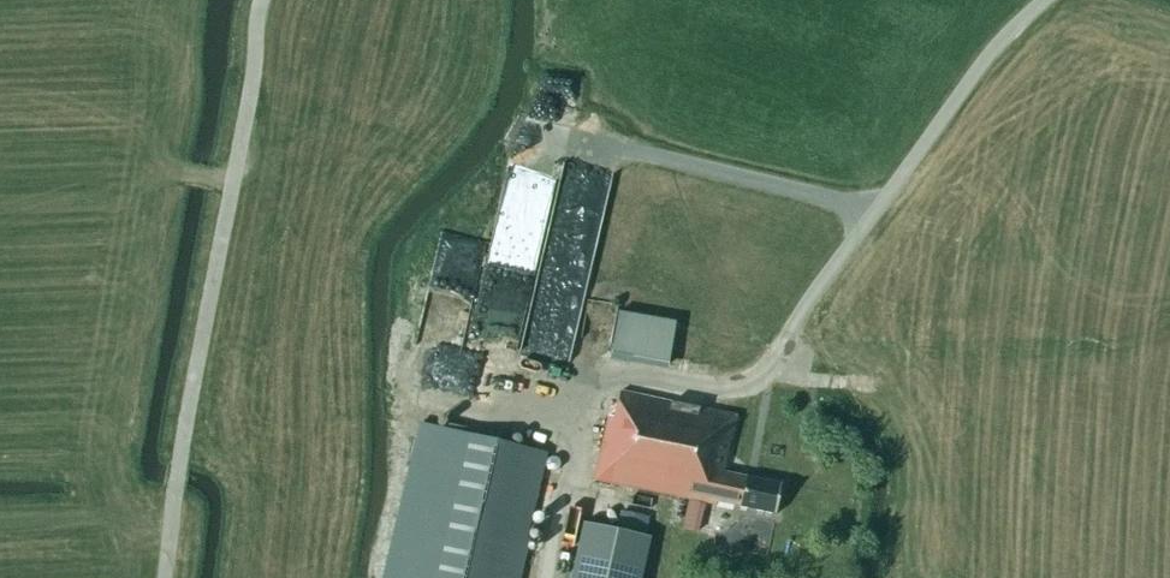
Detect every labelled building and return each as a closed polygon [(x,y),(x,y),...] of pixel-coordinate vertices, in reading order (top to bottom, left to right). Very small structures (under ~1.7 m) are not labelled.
[(528,364),(557,371),(585,260),(506,241),(479,346),(530,359),(528,364)] [(476,312),(477,302),(452,298),(447,336),(480,341),(484,313),(476,312)] [(619,311),(610,359),(667,370),(676,322),(619,311)] [(666,401),(621,392),(616,417),(610,416),(597,479),(716,505),(717,502),(776,514),(782,485),(723,473),(736,416),(701,409),(704,396),(669,389),(666,401)] [(419,425),(386,577),(517,577),(546,455),(419,425)] [(690,501),(686,520),(701,523),(705,504),(690,501)] [(651,537),(581,521),(568,577),(641,577),(651,537)]
